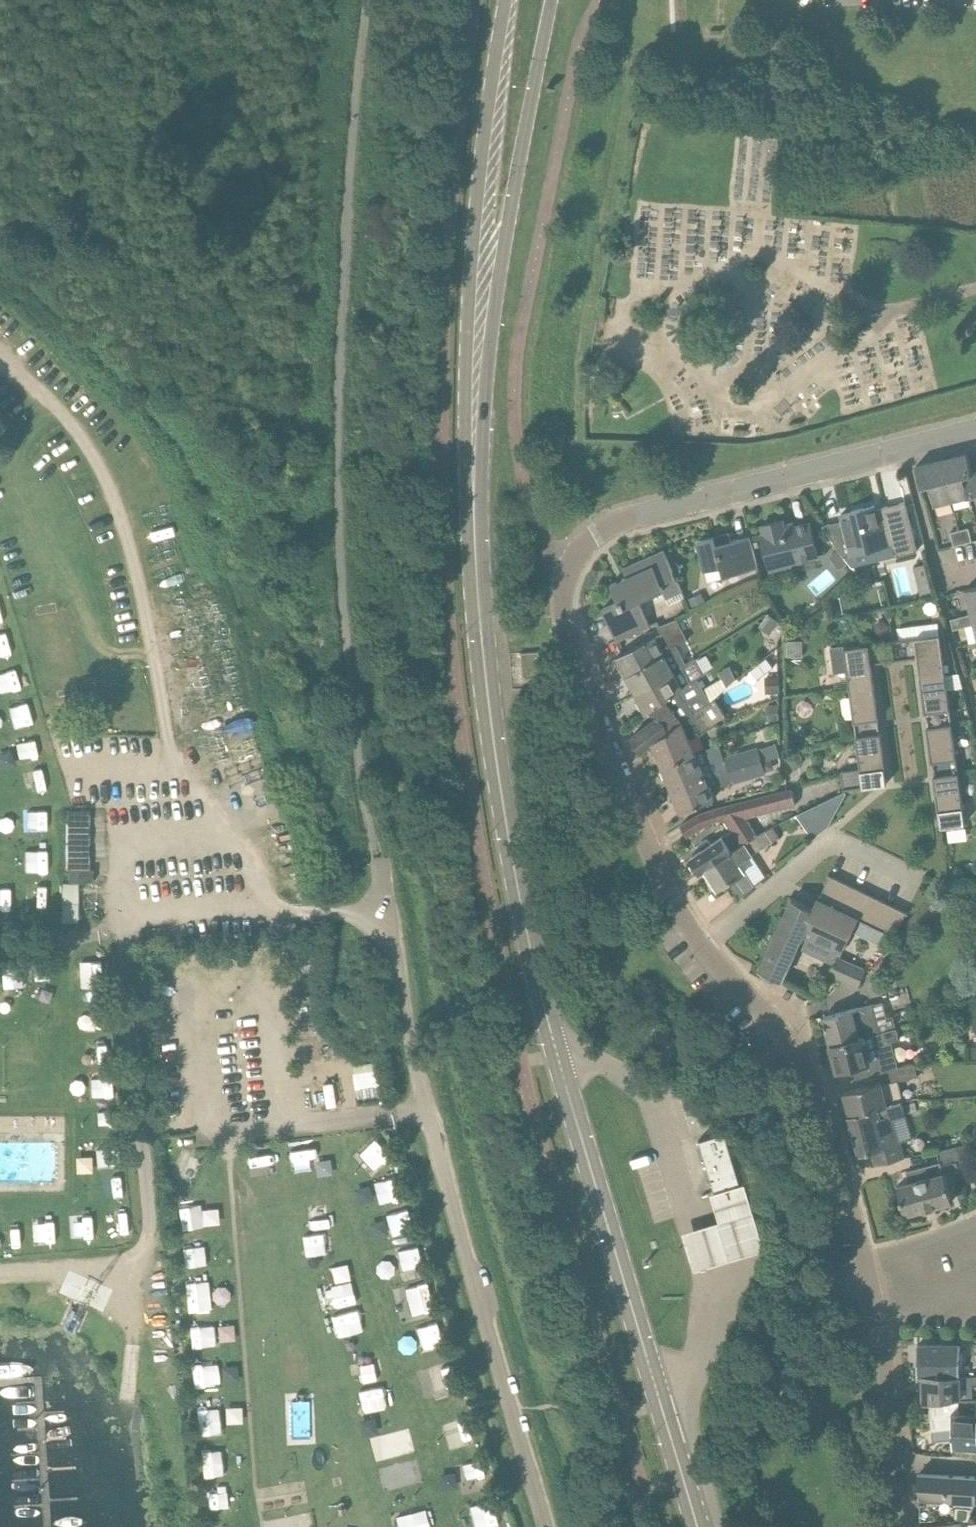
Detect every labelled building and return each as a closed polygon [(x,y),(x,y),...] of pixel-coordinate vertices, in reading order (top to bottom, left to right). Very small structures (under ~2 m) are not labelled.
[(973,474),(967,454),(959,456),(969,496),(975,495),(975,473),(973,474)] [(969,496),(959,456),(942,460),(952,502),(969,498),(969,496)] [(935,506),(952,502),(942,460),(916,467),(921,487),(929,485),(935,506)] [(906,529),(891,532),(887,516),(879,518),(876,506),(841,514),(849,548),(867,544),(869,552),(895,545),(895,544),(909,541),(906,529)] [(819,558),(817,547),(810,524),(786,530),(783,521),(762,527),(764,536),(762,536),(768,560),(771,572),(793,566),(792,565),(819,558)] [(964,544),(973,542),(969,528),(960,531),(964,544)] [(954,547),(964,544),(960,531),(951,533),(954,547)] [(730,534),(716,538),(700,541),(707,571),(723,567),(725,576),(759,568),(752,537),(732,541),(730,534)] [(667,593),(681,587),(665,551),(624,569),(628,577),(612,584),(620,602),(604,609),(618,642),(651,627),(636,591),(661,580),(667,593)] [(963,616),(965,627),(974,625),(975,624),(975,587),(965,590),(971,614),(963,616)] [(965,627),(963,616),(951,619),(952,625),(954,631),(965,627)] [(661,636),(668,650),(688,641),(677,619),(658,629),(661,636)] [(903,636),(942,632),(940,622),(902,626),(903,636)] [(13,651),(8,631),(0,633),(0,654),(13,651)] [(921,678),(948,675),(942,635),(893,642),(896,661),(919,658),(922,678),(921,678)] [(617,658),(627,677),(665,652),(664,652),(668,650),(661,636),(617,658)] [(850,688),(873,685),(871,664),(896,661),(893,642),(844,648),(850,688)] [(522,680),(541,679),(539,652),(521,654),(522,680)] [(627,677),(637,695),(675,671),(665,652),(627,677)] [(723,680),(728,688),(736,680),(729,668),(719,674),(723,680)] [(647,714),(653,710),(679,692),(694,712),(718,693),(712,684),(698,692),(692,682),(684,687),(675,671),(637,695),(647,714)] [(927,728),(955,724),(948,675),(921,678),(923,698),(924,698),(928,723),(927,723),(927,728)] [(856,737),(880,734),(876,704),(877,704),(875,685),(873,685),(850,688),(856,737)] [(654,744),(683,722),(690,717),(692,720),(705,711),(712,725),(728,715),(717,698),(695,714),(679,692),(653,710),(658,718),(632,738),(642,753),(654,744)] [(13,705),(16,727),(34,723),(30,702),(13,705)] [(712,725),(705,711),(692,720),(693,722),(700,734),(712,725)] [(663,766),(696,752),(683,722),(654,744),(663,766)] [(934,777),(961,773),(955,724),(927,728),(930,747),(931,747),(935,776),(934,777)] [(844,790),(881,785),(887,784),(883,753),(884,753),(881,734),(880,734),(856,737),(861,771),(841,773),(844,790)] [(726,758),(728,769),(761,759),(758,749),(726,758)] [(672,789),(714,774),(709,762),(702,765),(697,752),(696,752),(663,766),(672,789)] [(682,812),(716,798),(713,791),(734,782),(735,783),(765,774),(765,772),(761,759),(728,769),(714,774),(672,789),(682,812)] [(938,796),(942,827),(968,824),(961,773),(934,777),(937,796),(938,796)] [(706,871),(758,836),(746,818),(796,806),(792,789),(722,807),(704,813),(681,826),(688,837),(712,822),(724,820),(731,832),(723,837),(711,844),(708,840),(700,845),(703,850),(691,858),(700,874),(706,870),(706,871)] [(813,839),(828,827),(847,793),(846,792),(797,816),(813,839)] [(42,827),(49,826),(48,809),(29,810),(30,818),(41,817),(42,827)] [(950,827),(951,839),(969,838),(968,826),(950,827)] [(756,887),(746,872),(741,864),(753,856),(753,855),(774,842),(766,830),(758,836),(706,871),(718,890),(728,883),(739,901),(756,887)] [(29,849),(29,873),(50,873),(50,849),(29,849)] [(842,882),(830,876),(819,900),(830,906),(842,882)] [(80,882),(65,881),(64,919),(78,920),(80,882)] [(852,887),(842,882),(830,906),(841,911),(852,887)] [(13,908),(14,886),(0,886),(0,907),(13,908)] [(863,892),(852,887),(841,911),(852,916),(863,892)] [(874,897),(863,892),(852,916),(858,919),(862,921),(874,897)] [(885,902),(874,897),(862,921),(873,926),(885,902)] [(819,900),(814,910),(793,899),(761,969),(783,980),(798,948),(834,965),(838,957),(839,958),(858,919),(852,916),(841,911),(830,906),(819,900)] [(896,908),(885,902),(873,926),(884,931),(896,908)] [(907,913),(896,908),(884,931),(895,937),(907,913)] [(834,965),(830,975),(858,988),(867,970),(839,958),(838,957),(834,965)] [(833,1047),(881,1033),(874,1004),(825,1017),(832,1044),(833,1047)] [(889,1071),(898,1068),(891,1041),(899,1039),(897,1029),(881,1033),(833,1047),(839,1071),(858,1066),(861,1078),(889,1071)] [(851,1116),(903,1100),(899,1082),(918,1077),(914,1064),(898,1068),(889,1071),(892,1082),(883,1085),(882,1083),(844,1093),(850,1115),(851,1115),(851,1116)] [(877,1166),(905,1158),(906,1158),(902,1140),(900,1141),(895,1121),(907,1117),(904,1108),(914,1106),(912,1098),(903,1100),(851,1116),(861,1154),(873,1151),(877,1166)] [(714,1194),(739,1187),(723,1134),(698,1142),(714,1194)] [(377,1138),(362,1148),(373,1165),(389,1154),(377,1138)] [(910,1182),(898,1185),(906,1214),(953,1201),(945,1172),(944,1172),(942,1166),(958,1162),(960,1172),(975,1168),(975,1145),(975,1143),(938,1151),(941,1163),(907,1172),(910,1182)] [(173,1175),(193,1183),(203,1158),(183,1151),(173,1175)] [(382,1194),(386,1204),(405,1196),(397,1174),(358,1189),(363,1202),(382,1194)] [(759,1253),(739,1187),(705,1197),(714,1225),(704,1228),(677,1236),(689,1275),(716,1266),(759,1253)] [(182,1205),(184,1228),(222,1224),(220,1206),(205,1208),(204,1203),(182,1205)] [(313,1204),(314,1225),(330,1225),(329,1203),(313,1204)] [(74,1215),(76,1236),(95,1235),(94,1213),(74,1215)] [(333,1253),(331,1231),(310,1234),(312,1255),(333,1253)] [(206,1242),(186,1244),(188,1266),(207,1265),(206,1242)] [(419,1249),(399,1252),(401,1268),(422,1265),(419,1249)] [(190,1311),(213,1310),(212,1280),(188,1281),(190,1311)] [(433,1283),(413,1284),(414,1312),(434,1312),(433,1283)] [(403,1298),(390,1304),(395,1316),(409,1309),(403,1298)] [(345,1330),(362,1326),(357,1307),(340,1311),(345,1330)] [(194,1321),(194,1341),(217,1340),(216,1320),(194,1321)] [(425,1344),(443,1339),(438,1321),(420,1327),(425,1344)] [(924,1377),(961,1377),(962,1346),(919,1346),(918,1377),(924,1377)] [(380,1360),(364,1364),(367,1379),(384,1375),(380,1360)] [(196,1385),(220,1384),(219,1361),(195,1363),(196,1385)] [(429,1368),(436,1390),(459,1384),(452,1361),(429,1368)] [(950,1403),(974,1399),(973,1377),(961,1377),(924,1377),(924,1405),(950,1403)] [(385,1384),(362,1389),(366,1411),(389,1406),(385,1384)] [(974,1399),(950,1403),(953,1447),(975,1448),(975,1399),(974,1399)] [(202,1432),(224,1431),(222,1404),(200,1406),(202,1432)] [(449,1425),(452,1445),(475,1442),(472,1422),(449,1425)] [(403,1430),(383,1437),(389,1453),(402,1449),(403,1453),(410,1450),(403,1430)] [(447,1430),(432,1433),(435,1449),(451,1446),(447,1430)] [(228,1447),(205,1448),(206,1475),(229,1474),(228,1447)] [(384,1467),(389,1488),(418,1480),(412,1459),(384,1467)] [(274,1471),(275,1485),(291,1484),(290,1470),(274,1471)] [(975,1505),(975,1477),(955,1476),(920,1474),(921,1498),(951,1500),(951,1521),(970,1521),(975,1505)] [(499,1523),(492,1500),(472,1506),(478,1526),(485,1526),(499,1523)] [(398,1515),(402,1526),(434,1526),(428,1507),(398,1515)] [(975,1519),(971,1518),(970,1521),(951,1521),(942,1522),(942,1526),(975,1526),(975,1519)]
